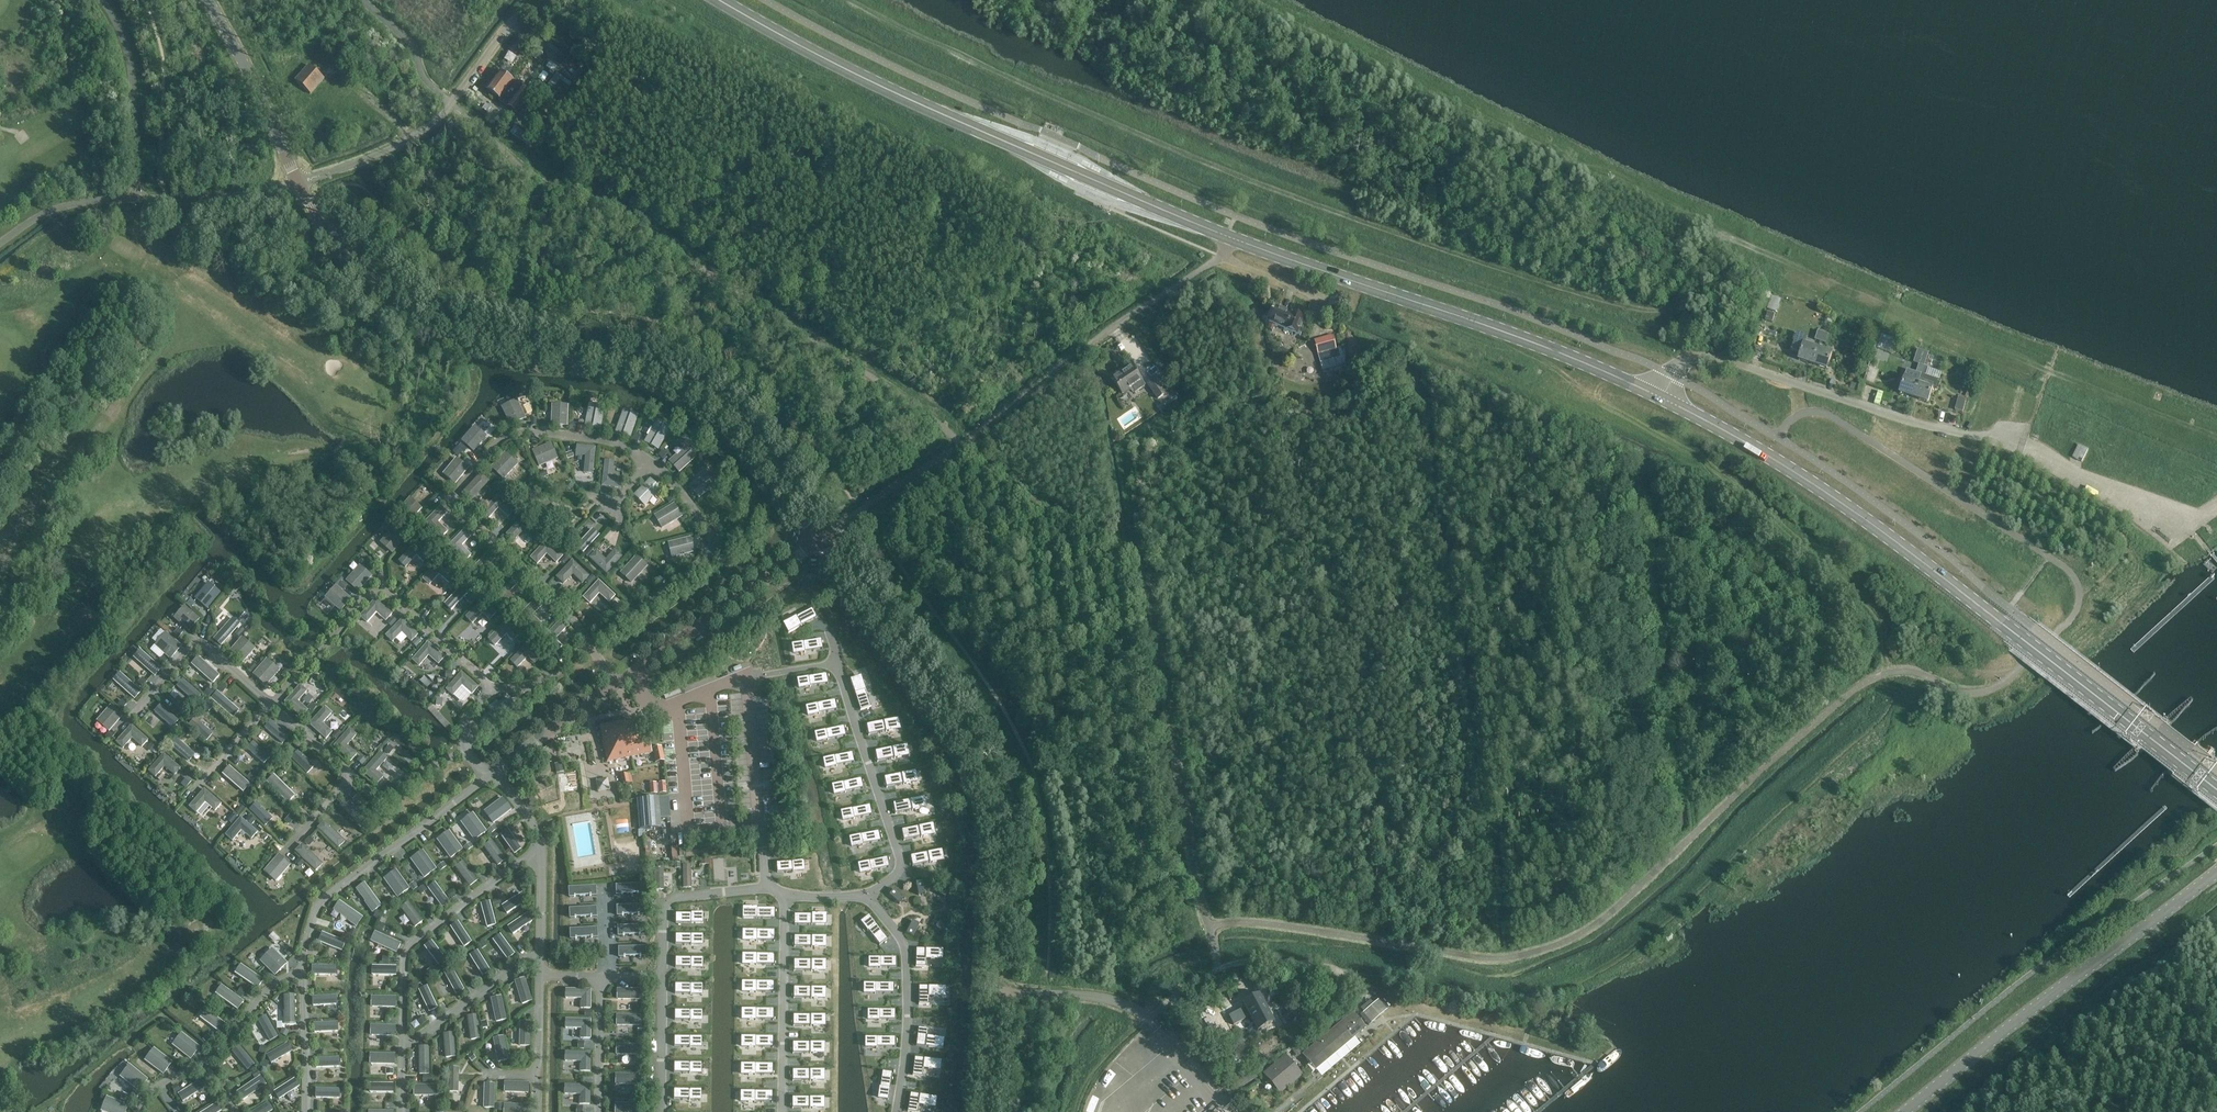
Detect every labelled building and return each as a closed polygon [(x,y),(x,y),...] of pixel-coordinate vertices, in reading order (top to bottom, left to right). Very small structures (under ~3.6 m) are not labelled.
[(520,37),(510,50),(515,54),(525,41),(520,37)] [(309,66),(296,81),(310,93),(321,81),(324,78),(309,66)] [(493,80),(524,103),(526,100),(528,97),(529,98),(532,95),(530,94),(531,93),(523,88),(525,86),(515,79),(513,81),(500,71),(493,80)] [(557,74),(544,91),(559,101),(571,84),(557,74)] [(517,113),(524,104),(524,103),(493,80),(486,90),(502,101),(501,102),(517,113)] [(550,97),(540,109),(548,116),(558,103),(550,97)] [(528,100),(525,105),(519,113),(524,117),(527,113),(529,115),(535,106),(528,100)] [(1269,324),(1297,335),(1303,319),(1291,313),(1291,314),(1275,308),(1269,324)] [(1767,312),(1765,320),(1773,322),(1773,321),(1775,314),(1767,312)] [(1815,340),(1820,341),(1823,332),(1818,331),(1815,340)] [(1828,334),(1823,332),(1820,341),(1825,343),(1828,334)] [(1333,336),(1315,341),(1318,352),(1323,371),(1345,365),(1346,365),(1345,362),(1341,347),(1336,349),(1333,336)] [(1804,343),(1798,359),(1812,364),(1818,348),(1804,343)] [(1818,348),(1812,364),(1826,369),(1832,353),(1818,348)] [(1929,352),(1919,348),(1914,362),(1924,365),(1929,352)] [(1916,373),(1921,375),(1924,365),(1919,364),(1916,373)] [(1924,365),(1921,375),(1926,376),(1929,367),(1924,365)] [(1118,372),(1111,377),(1122,394),(1131,387),(1135,392),(1145,386),(1141,380),(1140,380),(1131,367),(1120,374),(1118,372)] [(1972,382),(1976,372),(1968,369),(1965,380),(1972,382)] [(1914,397),(1919,381),(1921,375),(1907,370),(1899,393),(1914,397)] [(1154,379),(1147,384),(1157,399),(1164,394),(1172,389),(1162,374),(1154,379)] [(1933,386),(1919,381),(1914,397),(1928,402),(1933,386)] [(1959,395),(1956,408),(1963,410),(1966,397),(1959,395)] [(516,398),(500,406),(509,425),(525,418),(516,398)] [(604,406),(588,403),(584,425),(599,429),(604,406)] [(567,404),(552,404),(550,425),(566,426),(567,404)] [(638,415),(622,410),(615,431),(629,437),(638,415)] [(668,430),(656,423),(646,441),(658,449),(668,430)] [(474,425),(461,440),(473,450),(487,436),(474,425)] [(635,432),(633,437),(632,439),(637,442),(641,436),(635,432)] [(671,456),(688,444),(684,439),(667,451),(671,456)] [(532,450),(538,466),(557,458),(551,442),(532,450)] [(464,453),(467,449),(461,443),(457,447),(464,453)] [(2073,456),(2082,461),(2088,449),(2079,444),(2073,456)] [(595,447),(576,445),(576,456),(583,457),(583,455),(585,456),(583,473),(593,473),(595,447)] [(452,451),(458,456),(462,452),(456,446),(456,447),(452,451)] [(679,472),(695,457),(686,447),(670,461),(679,472)] [(658,454),(663,459),(667,453),(663,449),(658,454)] [(517,465),(505,453),(491,467),(503,479),(517,465)] [(456,458),(443,473),(455,483),(467,467),(456,458)] [(601,487),(621,488),(621,477),(615,476),(614,478),(613,477),(614,461),(604,460),(601,487)] [(688,476),(684,471),(678,476),(682,481),(688,476)] [(717,484),(709,471),(690,485),(698,497),(717,484)] [(499,479),(493,473),(489,477),(496,482),(499,479)] [(479,476),(462,494),(468,500),(486,483),(479,476)] [(645,505),(661,489),(649,478),(634,495),(645,505)] [(493,494),(498,489),(492,484),(488,488),(493,494)] [(488,517),(498,507),(507,516),(513,510),(497,494),(482,511),(488,517)] [(672,494),(666,498),(669,503),(675,499),(672,494)] [(422,508),(410,497),(396,511),(408,523),(422,508)] [(662,528),(682,516),(674,503),(654,515),(662,528)] [(446,512),(440,506),(424,521),(440,537),(446,531),(437,521),(446,512)] [(512,516),(516,520),(521,514),(518,510),(512,516)] [(537,533),(521,518),(506,534),(512,540),(522,530),(531,539),(537,533)] [(404,539),(392,528),(380,542),(391,552),(404,539)] [(592,528),(575,546),(581,552),(599,534),(592,528)] [(470,535),(464,529),(448,544),(464,560),(471,554),(461,544),(470,535)] [(537,538),(540,542),(546,536),(542,532),(537,538)] [(694,533),(694,534),(695,540),(703,538),(702,532),(694,533)] [(445,535),(440,540),(444,544),(449,539),(445,535)] [(691,537),(668,542),(671,557),(694,552),(691,537)] [(562,555),(546,540),(530,557),(536,563),(546,553),(556,562),(562,555)] [(430,554),(416,541),(398,561),(405,568),(416,555),(418,557),(423,562),(430,554)] [(621,556),(614,550),(604,560),(595,551),(589,557),(605,573),(621,556)] [(494,559),(488,553),(472,568),(488,584),(494,578),(485,568),(494,559)] [(547,554),(539,563),(542,567),(551,558),(547,554)] [(561,560),(564,564),(570,558),(566,554),(561,560)] [(647,566),(636,556),(620,572),(631,583),(647,566)] [(430,559),(425,564),(429,568),(433,562),(430,559)] [(438,560),(422,578),(429,584),(429,585),(439,574),(448,583),(455,575),(438,560)] [(588,576),(572,560),(556,577),(562,583),(572,573),(581,582),(588,576)] [(360,565),(347,580),(359,589),(371,575),(360,565)] [(671,573),(665,568),(665,569),(662,573),(668,577),(671,573)] [(586,580),(589,584),(595,578),(591,574),(586,580)] [(344,579),(340,576),(334,582),(338,585),(344,579)] [(517,582),(511,576),(496,591),(511,607),(518,601),(508,591),(517,582)] [(609,601),(615,596),(598,580),(583,597),(589,603),(599,593),(609,601)] [(348,585),(344,581),(343,581),(338,586),(343,590),(348,585)] [(220,593),(208,583),(195,598),(207,608),(220,593)] [(353,597),(359,591),(350,584),(345,590),(353,597)] [(351,599),(335,585),(325,596),(340,611),(351,599)] [(461,586),(444,604),(450,610),(467,592),(461,586)] [(465,599),(471,604),(475,600),(470,594),(465,599)] [(376,598),(361,615),(367,621),(376,611),(386,620),(392,614),(376,598)] [(535,598),(519,615),(535,631),(542,624),(533,615),(542,605),(535,598)] [(196,604),(191,599),(186,604),(191,609),(196,604)] [(494,613),(480,601),(464,619),(470,625),(481,613),(483,615),(482,616),(487,621),(494,613)] [(620,606),(615,601),(611,605),(616,611),(620,606)] [(182,605),(173,617),(189,631),(198,619),(182,605)] [(812,607),(785,622),(789,631),(817,616),(812,607)] [(499,613),(494,619),(498,623),(504,617),(499,613)] [(235,615),(214,637),(222,644),(243,623),(235,615)] [(397,620),(393,616),(387,622),(391,627),(397,620)] [(402,619),(386,635),(392,641),(402,632),(411,641),(417,635),(402,619)] [(506,620),(488,639),(495,646),(506,634),(508,636),(513,641),(520,634),(506,620)] [(560,646),(555,641),(554,642),(552,640),(564,628),(558,622),(540,640),(553,653),(560,646)] [(235,634),(239,637),(245,631),(241,627),(235,634)] [(179,638),(184,633),(179,629),(174,634),(179,638)] [(181,647),(167,634),(156,646),(170,658),(181,647)] [(523,634),(518,640),(522,644),(528,638),(523,634)] [(254,649),(242,638),(229,653),(241,663),(254,649)] [(822,638),(792,643),(794,652),(824,647),(822,638)] [(226,645),(230,649),(236,643),(232,639),(226,645)] [(422,643),(418,639),(411,645),(415,649),(422,643)] [(444,657),(428,642),(413,659),(419,665),(429,655),(438,664),(444,657)] [(516,667),(527,655),(530,657),(529,658),(534,663),(540,655),(527,643),(510,662),(516,667)] [(133,657),(155,676),(161,668),(140,649),(133,657)] [(192,663),(214,682),(221,675),(200,655),(192,663)] [(164,657),(159,662),(163,666),(168,661),(164,657)] [(279,670),(267,660),(253,674),(265,685),(279,670)] [(257,667),(253,663),(248,668),(252,672),(257,667)] [(286,677),(292,671),(288,668),(282,674),(286,677)] [(121,670),(113,679),(135,699),(143,691),(121,670)] [(462,685),(472,694),(478,687),(461,672),(446,689),(453,695),(462,685)] [(2099,672),(2082,687),(2075,694),(2075,696),(2075,697),(2077,698),(2079,698),(2103,676),(2103,674),(2103,673),(2102,672),(2101,672),(2099,672)] [(828,674),(798,679),(800,688),(830,683),(828,674)] [(852,679),(862,708),(871,705),(861,676),(852,679)] [(143,678),(139,683),(143,687),(147,681),(143,678)] [(195,703),(203,695),(186,678),(170,694),(183,706),(190,698),(195,703)] [(223,694),(228,689),(223,685),(218,690),(223,694)] [(300,685),(285,701),(302,716),(308,710),(297,700),(306,691),(300,685)] [(209,698),(214,693),(209,689),(204,694),(209,698)] [(499,725),(509,717),(509,716),(518,709),(510,699),(501,706),(497,701),(486,708),(490,713),(481,721),(489,731),(498,724),(499,725)] [(835,699),(807,705),(808,715),(837,708),(835,699)] [(117,706),(122,710),(127,705),(122,700),(117,706)] [(205,707),(210,712),(215,706),(210,701),(205,707)] [(155,710),(172,726),(178,719),(162,703),(155,710)] [(317,708),(312,704),(308,709),(312,713),(317,708)] [(109,731),(122,716),(110,706),(98,721),(109,731)] [(331,712),(325,707),(310,724),(326,738),(333,731),(328,726),(327,727),(322,723),(331,712)] [(2167,718),(2147,738),(2134,749),(2134,751),(2135,753),(2138,754),(2140,753),(2172,723),(2173,721),(2172,719),(2171,718),(2169,717),(2167,718)] [(867,724),(869,733),(900,727),(898,718),(867,724)] [(265,727),(283,743),(289,736),(271,720),(265,727)] [(609,762),(632,757),(651,753),(648,738),(639,740),(635,722),(625,724),(625,722),(600,727),(607,762),(609,762)] [(132,725),(116,742),(123,748),(132,737),(142,746),(148,740),(132,725)] [(844,726),(816,731),(818,741),(846,735),(844,726)] [(190,733),(185,729),(180,735),(185,739),(190,733)] [(356,735),(350,729),(335,745),(351,760),(357,752),(352,748),(351,749),(347,745),(356,735)] [(114,735),(110,730),(105,736),(109,740),(114,735)] [(336,739),(341,733),(337,730),(332,736),(336,739)] [(172,745),(190,760),(197,752),(178,737),(172,745)] [(162,749),(167,744),(163,740),(158,745),(162,749)] [(247,748),(266,764),(272,757),(254,741),(247,748)] [(151,743),(147,748),(152,752),(156,748),(151,743)] [(293,754),(297,749),(292,744),(288,748),(293,754)] [(2196,793),(2216,765),(2216,758),(2198,744),(2196,744),(2168,771),(2168,774),(2193,793),(2196,793)] [(877,751),(878,760),(909,754),(907,745),(877,751)] [(662,747),(652,749),(655,762),(665,761),(662,747)] [(291,757),(307,772),(313,766),(298,750),(291,757)] [(853,752),(824,757),(826,767),(855,761),(853,752)] [(386,759),(380,753),(363,771),(377,783),(383,776),(378,772),(377,773),(375,770),(386,759)] [(149,771),(155,777),(164,766),(174,775),(180,768),(164,754),(149,771)] [(366,762),(361,757),(357,761),(363,766),(366,762)] [(223,772),(244,791),(250,784),(229,766),(223,772)] [(885,776),(887,786),(918,780),(916,770),(885,776)] [(563,804),(579,802),(576,771),(567,772),(558,773),(560,786),(561,786),(563,800),(562,800),(563,804)] [(620,774),(622,784),(629,782),(628,772),(620,774)] [(256,778),(252,774),(247,779),(252,783),(256,778)] [(267,781),(288,802),(295,796),(274,774),(267,781)] [(192,782),(187,778),(183,783),(187,788),(192,782)] [(598,792),(610,790),(608,778),(596,780),(598,792)] [(862,778),(833,784),(835,794),(863,787),(862,778)] [(220,804),(204,789),(189,806),(196,812),(205,801),(215,810),(220,804)] [(354,790),(349,796),(352,799),(358,794),(354,790)] [(661,828),(659,797),(637,799),(640,830),(643,830),(661,828)] [(895,803),(896,813),(927,807),(926,797),(895,803)] [(340,804),(361,826),(368,819),(347,798),(340,804)] [(485,812),(493,823),(511,810),(502,798),(485,812)] [(250,809),(265,825),(272,818),(256,802),(250,809)] [(871,804),(842,810),(844,820),(873,813),(871,804)] [(245,809),(241,806),(235,813),(239,816),(245,809)] [(473,813),(461,822),(474,840),(486,831),(473,813)] [(237,818),(233,815),(228,821),(232,825),(237,818)] [(249,816),(246,820),(251,824),(255,820),(249,816)] [(290,826),(294,821),(289,816),(284,821),(290,826)] [(258,832),(241,818),(226,834),(232,840),(242,830),(252,838),(258,832)] [(318,827),(339,848),(345,842),(325,820),(318,827)] [(903,829),(904,839),(935,833),(934,823),(903,829)] [(515,824),(509,828),(522,847),(528,843),(515,824)] [(500,834),(514,853),(522,848),(508,828),(500,834)] [(449,831),(438,840),(451,857),(462,849),(449,831)] [(878,831),(850,836),(852,846),(880,840),(878,831)] [(498,832),(491,837),(494,840),(500,835),(498,832)] [(310,837),(305,843),(310,847),(315,841),(310,837)] [(484,845),(498,865),(506,859),(492,840),(484,845)] [(295,849),(316,870),(323,864),(302,843),(295,849)] [(912,855),(914,865),(945,859),(943,849),(912,855)] [(422,850),(410,858),(424,878),(436,869),(422,850)] [(290,865),(279,855),(264,870),(275,881),(290,865)] [(888,857),(860,863),(861,873),(890,866),(888,857)] [(299,858),(295,862),(300,867),(305,863),(299,858)] [(456,866),(470,886),(478,880),(463,860),(456,866)] [(804,860),(778,862),(778,872),(805,870),(804,860)] [(443,862),(437,867),(440,871),(446,866),(443,862)] [(682,887),(692,887),(692,863),(682,862),(682,887)] [(396,870),(384,878),(398,897),(409,888),(396,870)] [(917,882),(920,894),(926,892),(924,881),(917,882)] [(364,882),(356,888),(373,912),(381,906),(364,882)] [(428,887),(442,907),(450,901),(435,882),(428,887)] [(644,883),(615,884),(615,894),(644,893),(644,883)] [(940,896),(946,899),(952,886),(946,883),(940,896)] [(595,884),(568,886),(568,896),(596,894),(595,884)] [(418,891),(421,896),(428,891),(424,886),(418,891)] [(895,889),(890,895),(901,903),(905,897),(895,889)] [(452,891),(447,894),(452,900),(457,897),(452,891)] [(522,893),(502,906),(507,914),(528,900),(522,893)] [(392,907),(398,903),(395,899),(389,903),(392,907)] [(340,901),(334,909),(357,927),(363,919),(340,901)] [(401,907),(416,926),(423,920),(409,901),(401,907)] [(481,904),(487,928),(496,925),(490,902),(481,904)] [(644,903),(615,904),(616,915),(644,914),(644,903)] [(595,905),(568,907),(569,918),(596,916),(595,905)] [(776,907),(744,906),(744,917),(776,918),(776,907)] [(529,912),(509,926),(514,934),(534,920),(529,912)] [(704,912),(677,912),(677,922),(704,922),(704,912)] [(827,914),(795,913),(795,923),(827,924),(827,914)] [(888,938),(870,915),(862,921),(880,944),(888,938)] [(451,926),(464,947),(472,942),(459,921),(451,926)] [(908,934),(914,937),(919,924),(913,921),(908,934)] [(940,921),(936,927),(947,935),(951,929),(940,921)] [(645,923),(616,925),(617,935),(645,934),(645,923)] [(380,924),(376,931),(382,933),(385,926),(380,924)] [(596,926),(568,927),(569,939),(596,937),(596,926)] [(775,930),(743,929),(743,939),(774,940),(775,930)] [(375,930),(370,939),(397,952),(401,943),(375,930)] [(703,932),(676,933),(676,943),(703,943),(703,932)] [(323,933),(319,941),(342,951),(346,943),(323,933)] [(493,940),(508,960),(515,954),(500,934),(493,940)] [(827,936),(795,936),(795,946),(827,947),(827,936)] [(424,945),(439,965),(447,960),(432,939),(424,945)] [(481,950),(487,945),(484,940),(477,945),(481,950)] [(645,945),(618,946),(618,957),(645,956),(645,945)] [(286,963),(271,948),(259,960),(275,975),(286,963)] [(944,949),(917,948),(917,965),(926,966),(926,958),(943,959),(944,949)] [(294,954),(289,949),(285,953),(290,958),(294,954)] [(470,955),(483,976),(491,971),(478,950),(470,955)] [(774,954),(742,953),(742,964),(774,965),(774,954)] [(703,958),(676,957),(676,967),(703,967),(703,958)] [(896,957),(870,957),(870,967),(896,967),(896,957)] [(827,959),(796,959),(795,969),(827,970),(827,959)] [(240,964),(235,972),(258,987),(263,979),(240,964)] [(312,965),(312,974),(337,975),(337,966),(312,965)] [(372,976),(397,976),(397,966),(372,965),(372,976)] [(432,967),(426,971),(430,975),(435,971),(432,967)] [(444,973),(456,994),(465,989),(452,968),(444,973)] [(516,981),(523,1004),(533,1001),(526,978),(516,981)] [(774,981),(743,980),(742,991),(774,991),(774,981)] [(703,984),(676,983),(676,993),(702,993),(703,984)] [(894,984),(865,983),(865,992),(894,993),(894,984)] [(220,985),(214,993),(237,1009),(243,1001),(220,985)] [(418,990),(429,1012),(438,1008),(427,986),(418,990)] [(827,987),(795,986),(795,996),(827,997),(827,987)] [(947,987),(921,986),(920,1003),(929,1004),(929,996),(947,997),(947,987)] [(247,991),(242,988),(237,994),(242,998),(247,991)] [(618,988),(617,1000),(644,1000),(644,989),(618,988)] [(591,989),(566,989),(565,998),(582,998),(582,1001),(580,1001),(580,1008),(591,1008),(591,989)] [(1244,1008),(1228,1016),(1233,1026),(1249,1017),(1257,1031),(1273,1022),(1273,1023),(1274,1023),(1269,1012),(1259,994),(1258,995),(1259,995),(1243,1003),(1242,1003),(1244,1008)] [(295,995),(284,995),(284,1024),(295,1024),(295,995)] [(313,995),(314,1004),(338,1003),(338,995),(313,995)] [(491,997),(496,1021),(506,1019),(501,995),(491,997)] [(371,1006),(397,1007),(397,996),(371,996),(371,1006)] [(1369,1026),(1389,1008),(1381,998),(1360,1015),(1369,1026)] [(774,1009),(742,1008),(741,1019),(773,1019),(774,1009)] [(1303,1053),(1302,1054),(1315,1070),(1365,1028),(1352,1012),(1350,1015),(1345,1008),(1335,1017),(1340,1023),(1303,1053)] [(206,1009),(200,1017),(223,1034),(229,1025),(206,1009)] [(703,1011),(677,1010),(676,1020),(703,1020),(703,1011)] [(896,1010),(869,1010),(869,1019),(896,1019),(896,1010)] [(278,1036),(266,1014),(258,1019),(269,1041),(278,1036)] [(467,1015),(469,1039),(480,1038),(478,1014),(467,1015)] [(617,1014),(617,1026),(644,1026),(644,1015),(617,1014)] [(827,1015),(795,1014),(795,1025),(826,1026),(827,1015)] [(427,1021),(423,1016),(417,1020),(421,1025),(427,1021)] [(591,1020),(565,1019),(565,1028),(582,1028),(582,1031),(580,1031),(580,1038),(590,1038),(591,1020)] [(520,1021),(520,1046),(530,1046),(531,1022),(520,1021)] [(313,1022),(314,1031),(338,1030),(338,1022),(313,1022)] [(370,1035),(396,1035),(396,1025),(370,1024),(370,1035)] [(918,1045),(943,1048),(945,1037),(928,1035),(929,1028),(919,1027),(918,1045)] [(282,1028),(280,1034),(286,1037),(289,1032),(282,1028)] [(1294,1035),(1290,1030),(1280,1038),(1285,1044),(1294,1035)] [(444,1033),(445,1058),(455,1057),(455,1033),(444,1033)] [(191,1059),(200,1048),(182,1034),(173,1044),(191,1059)] [(494,1038),(498,1062),(508,1060),(504,1036),(494,1038)] [(702,1036),(676,1036),(676,1045),(702,1046),(702,1036)] [(774,1036),(742,1036),(742,1046),(774,1047),(774,1036)] [(896,1038),(866,1037),(866,1047),(896,1047),(896,1038)] [(288,1042),(266,1055),(271,1064),(293,1051),(288,1042)] [(826,1042),(794,1042),(794,1052),(826,1053),(826,1042)] [(1295,1043),(1290,1048),(1298,1058),(1302,1054),(1303,1053),(1295,1044),(1295,1043)] [(254,1064),(239,1044),(231,1050),(247,1070),(254,1064)] [(617,1044),(617,1055),(643,1056),(644,1044),(617,1044)] [(420,1046),(419,1074),(429,1074),(430,1046),(420,1046)] [(163,1074),(172,1063),(152,1048),(143,1059),(163,1074)] [(471,1052),(467,1056),(472,1062),(476,1059),(471,1052)] [(580,1071),(590,1071),(590,1053),(565,1052),(565,1061),(581,1061),(581,1064),(580,1064),(580,1071)] [(369,1063),(395,1064),(395,1053),(370,1053),(369,1063)] [(942,1061),(916,1057),(913,1075),(923,1076),(924,1068),(941,1071),(942,1061)] [(1285,1057),(1266,1074),(1275,1085),(1280,1091),(1299,1074),(1286,1059),(1285,1057)] [(315,1058),(315,1067),(340,1066),(339,1058),(315,1058)] [(701,1063),(674,1062),(674,1072),(701,1072),(701,1063)] [(774,1064),(742,1063),(742,1074),(773,1075),(774,1064)] [(137,1090),(147,1079),(128,1064),(119,1075),(137,1090)] [(255,1065),(248,1070),(251,1073),(257,1068),(255,1065)] [(448,1067),(448,1091),(458,1092),(459,1067),(448,1067)] [(825,1070),(794,1069),(793,1079),(825,1080),(825,1070)] [(258,1070),(251,1074),(254,1078),(261,1074),(258,1070)] [(892,1073),(884,1071),(880,1098),(888,1099),(892,1073)] [(616,1073),(615,1084),(642,1085),(642,1074),(616,1073)] [(260,1076),(236,1091),(242,1100),(265,1085),(260,1076)] [(296,1079),(274,1092),(279,1100),(301,1087),(296,1079)] [(201,1080),(178,1095),(183,1103),(207,1088),(201,1080)] [(505,1092),(528,1092),(529,1082),(505,1081),(505,1092)] [(369,1092),(394,1093),(394,1082),(369,1082),(369,1092)] [(484,1083),(484,1108),(494,1108),(495,1084),(484,1083)] [(177,1085),(172,1088),(176,1095),(181,1091),(177,1085)] [(414,1095),(438,1096),(438,1085),(414,1085),(414,1095)] [(579,1104),(590,1104),(590,1086),(565,1085),(564,1094),(581,1094),(581,1097),(580,1097),(579,1104)] [(315,1089),(316,1097),(340,1097),(340,1088),(315,1089)] [(701,1089),(675,1089),(675,1098),(701,1099),(701,1089)] [(774,1091),(742,1090),(742,1101),(773,1102),(774,1091)] [(912,1093),(909,1111),(916,1111),(919,1111),(920,1104),(937,1107),(938,1097),(912,1093)] [(105,1111),(125,1111),(127,1105),(105,1097),(100,1110),(105,1111)] [(825,1097),(794,1097),(793,1107),(825,1108),(825,1097)] [(252,1111),(270,1111),(275,1109),(269,1101),(252,1111)] [(184,1109),(180,1103),(175,1106),(180,1111),(184,1109)] [(202,1111),(221,1111),(222,1111),(217,1103),(202,1111)] [(615,1111),(642,1111),(642,1104),(615,1103),(615,1111)]
